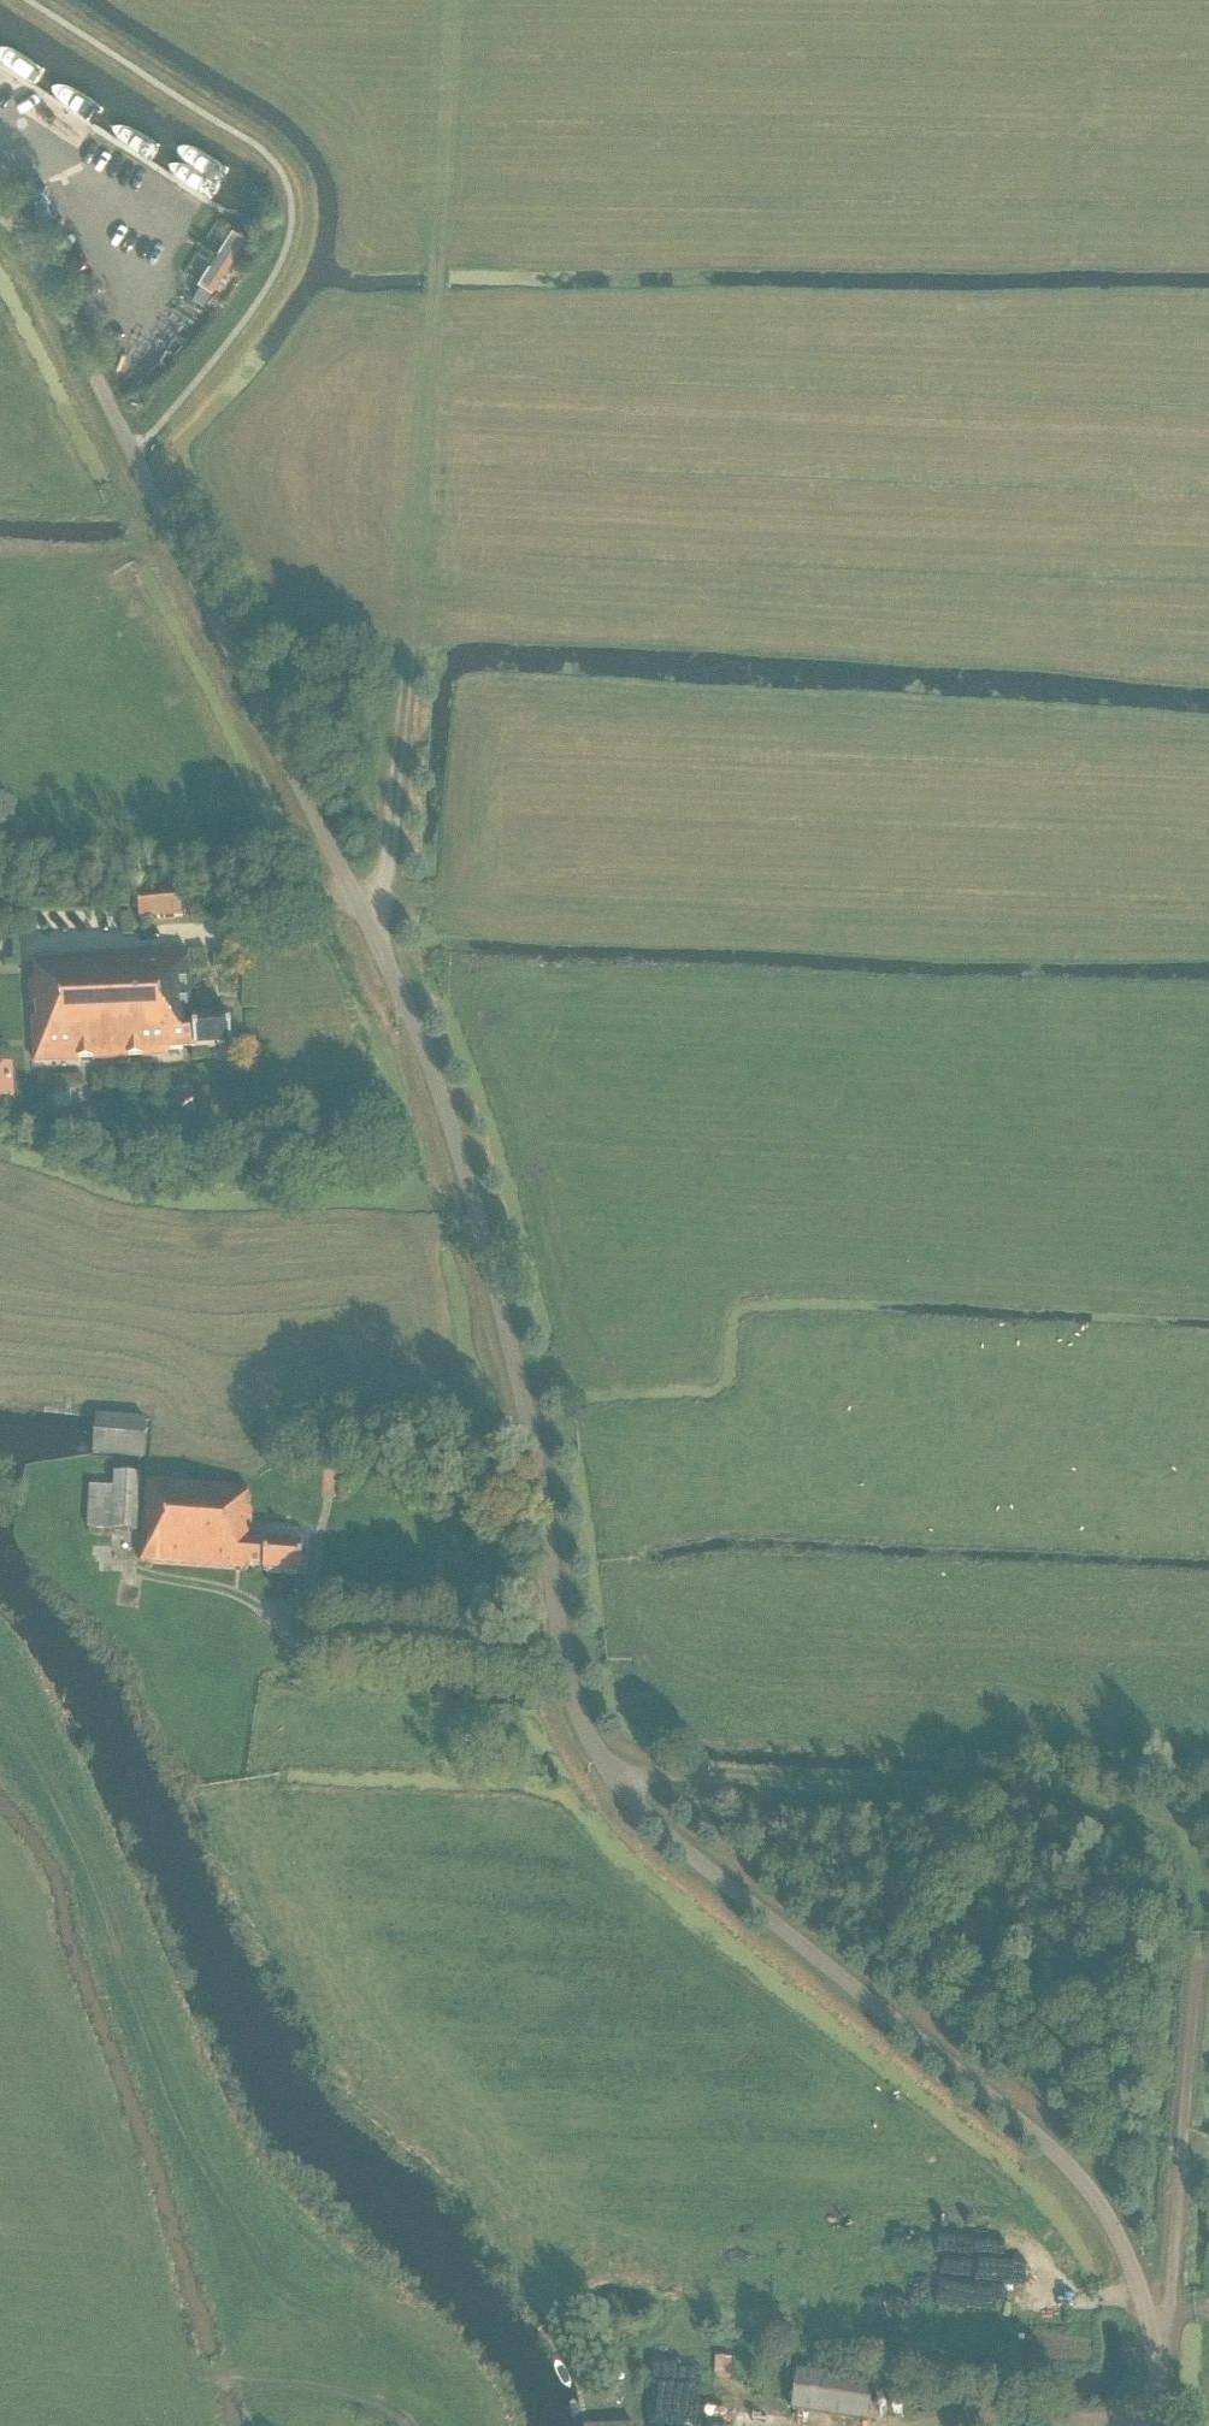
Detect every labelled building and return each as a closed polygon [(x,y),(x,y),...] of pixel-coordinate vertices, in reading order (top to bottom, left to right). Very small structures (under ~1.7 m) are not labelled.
[(233,228),(198,282),(213,292),(248,238),(233,228)] [(134,243),(128,254),(157,272),(164,262),(134,243)] [(182,889),(139,891),(140,918),(183,916),(182,889)] [(232,1046),(231,1016),(193,1018),(191,951),(35,957),(36,980),(30,980),(31,1003),(36,1002),(36,1015),(32,1016),(33,1060),(167,1054),(166,1049),(172,1049),(172,1061),(195,1060),(194,1047),(232,1046)] [(95,1414),(92,1452),(144,1457),(147,1418),(95,1414)] [(138,1531),(141,1473),(113,1472),(113,1486),(89,1484),(86,1527),(138,1531)] [(264,1572),(302,1574),(304,1545),(247,1541),(250,1509),(245,1509),(247,1488),(147,1481),(141,1561),(247,1569),(247,1566),(264,1568),(264,1572)] [(989,2222),(962,2222),(962,2232),(989,2233),(989,2222)] [(708,2351),(707,2367),(725,2368),(725,2352),(708,2351)] [(873,2381),(796,2370),(791,2409),(867,2420),(873,2381)]
